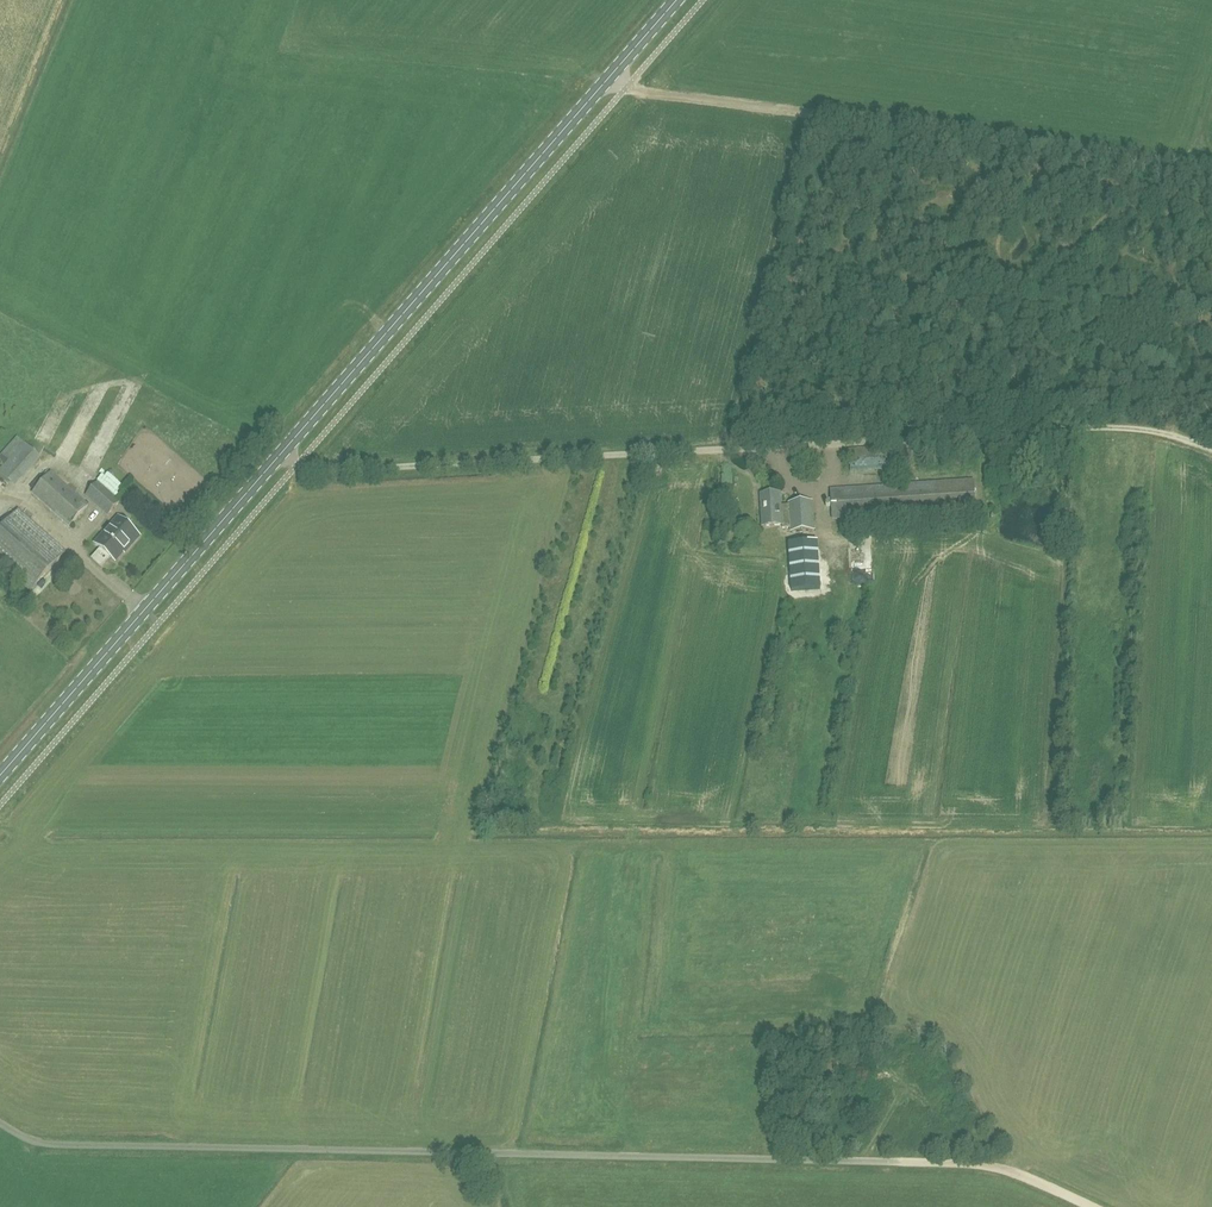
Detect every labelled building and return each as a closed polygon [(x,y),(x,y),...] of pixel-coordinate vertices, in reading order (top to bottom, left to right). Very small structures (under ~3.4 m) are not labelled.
[(41,458),(25,443),(0,470),(0,475),(14,488),(41,458)] [(69,526),(88,505),(51,472),(32,493),(69,526)] [(118,489),(123,478),(106,472),(102,483),(118,489)] [(976,509),(974,480),(830,490),(832,519),(976,509)] [(98,482),(86,495),(108,515),(120,501),(98,482)] [(779,493),(761,494),(763,526),(782,525),(782,528),(790,528),(790,531),(814,530),(812,501),(788,502),(788,505),(780,505),(779,493)] [(65,551),(18,509),(0,529),(0,564),(30,591),(65,551)] [(140,535),(119,516),(96,543),(116,561),(125,551),(124,551),(130,544),(131,546),(140,535)] [(820,589),(817,541),(788,543),(791,591),(820,589)] [(860,567),(873,565),(871,554),(858,556),(860,567)]
